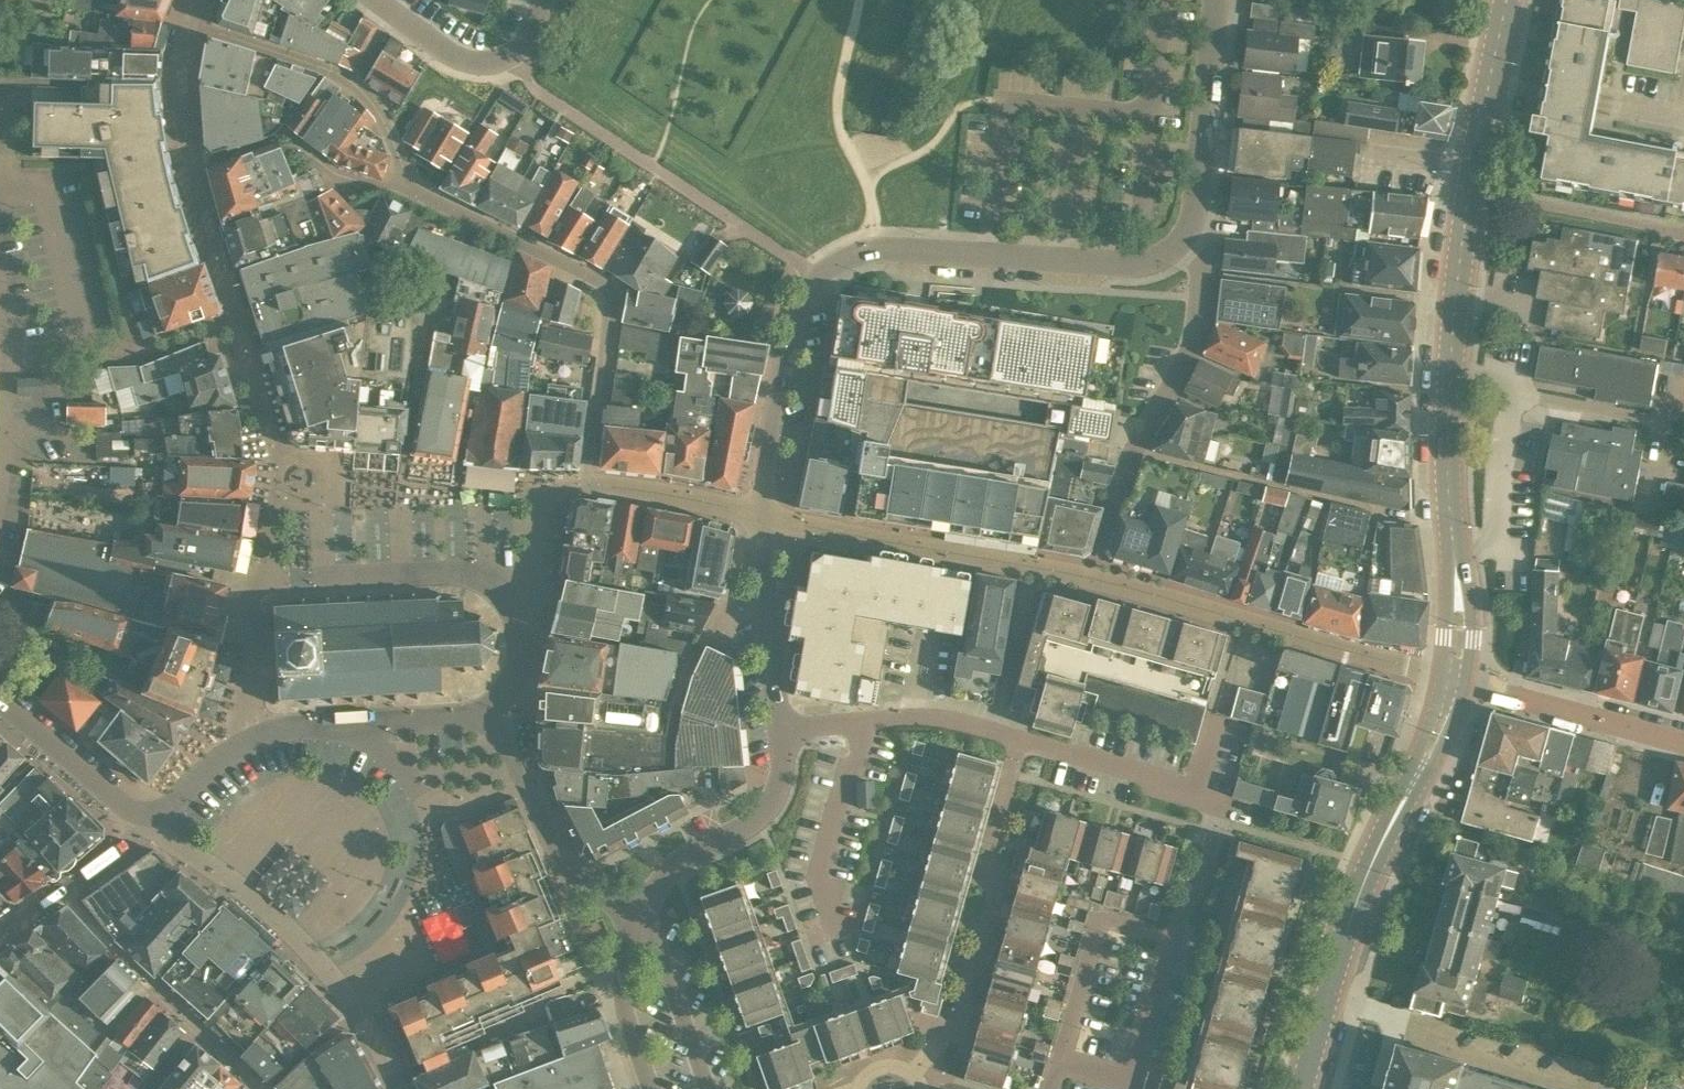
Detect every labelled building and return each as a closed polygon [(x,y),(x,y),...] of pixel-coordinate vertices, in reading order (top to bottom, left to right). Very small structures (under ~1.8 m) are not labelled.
[(117,17),(125,19),(164,24),(172,0),(119,0),(117,17)] [(279,22),(282,11),(280,10),(281,6),(273,0),(222,0),(213,18),(213,19),(213,21),(215,23),(268,41),(275,21),(279,22)] [(281,6),(280,10),(282,11),(307,25),(326,0),(273,0),(281,6)] [(482,9),(485,0),(449,0),(482,9)] [(1542,116),(1535,115),(1532,132),(1551,136),(1543,180),(1683,207),(1683,158),(1585,139),(1612,0),(1564,0),(1542,116)] [(1638,12),(1628,65),(1676,74),(1683,34),(1683,6),(1656,0),(1621,0),(1619,9),(1638,12)] [(1250,4),(1248,18),(1274,21),(1276,7),(1250,4)] [(282,11),(279,22),(285,24),(279,44),(349,68),(358,52),(307,25),(282,11)] [(70,32),(68,47),(89,48),(161,51),(161,50),(153,50),(157,24),(108,17),(107,21),(101,20),(98,36),(70,32)] [(1314,25),(1277,21),(1276,35),(1246,32),(1242,67),(1292,73),(1295,39),(1312,41),(1314,25)] [(391,36),(381,53),(380,52),(363,81),(402,104),(419,75),(394,60),(403,45),(391,36)] [(1351,76),(1416,83),(1420,45),(1355,37),(1351,76)] [(256,98),(265,98),(268,91),(269,88),(264,86),(277,62),(206,38),(200,73),(199,84),(256,98)] [(87,79),(87,81),(89,80),(89,48),(68,47),(50,47),(49,44),(32,43),(31,78),(49,79),(87,79)] [(133,274),(137,287),(201,265),(200,264),(189,235),(179,205),(171,174),(165,144),(160,112),(156,82),(156,81),(156,80),(158,80),(161,51),(89,48),(89,80),(87,81),(87,88),(81,88),(80,105),(35,102),(32,156),(92,158),(121,277),(133,274)] [(277,62),(264,86),(269,88),(268,91),(270,91),(297,104),(316,75),(277,62)] [(322,75),(284,124),(297,135),(324,155),(356,111),(343,102),(334,95),(340,88),(322,75)] [(1238,114),(1292,121),(1295,99),(1278,97),(1280,79),(1243,75),(1238,114)] [(256,98),(199,84),(198,87),(202,146),(211,154),(271,136),(285,121),(279,116),(281,106),(266,99),(265,98),(256,98)] [(504,90),(499,97),(509,104),(514,97),(504,90)] [(1412,136),(1411,136),(1445,142),(1454,111),(1448,103),(1417,99),(1415,114),(1344,103),(1342,125),(1412,136)] [(361,104),(356,111),(324,155),(340,167),(382,180),(387,171),(388,164),(387,156),(381,138),(380,138),(362,126),(371,115),(361,104)] [(417,153),(445,169),(467,134),(439,117),(417,153)] [(1313,120),(1310,136),(1312,137),(1332,139),(1335,124),(1313,120)] [(439,188),(471,204),(495,163),(511,137),(505,133),(489,160),(482,156),(496,134),(480,124),(439,188)] [(1237,128),(1232,172),(1289,178),(1290,170),(1308,172),(1312,137),(1310,136),(1237,128)] [(1308,172),(1351,177),(1355,141),(1332,139),(1312,137),(1308,172)] [(276,142),(247,154),(265,205),(295,194),(314,183),(309,174),(293,182),(276,142)] [(475,204),(497,216),(510,192),(514,193),(523,179),(511,172),(519,157),(505,149),(475,204)] [(207,169),(221,221),(265,205),(247,154),(207,169)] [(594,163),(589,170),(584,179),(593,184),(603,168),(594,163)] [(510,192),(497,216),(518,228),(548,174),(539,168),(531,183),(523,179),(514,193),(510,192)] [(577,183),(553,169),(523,223),(547,236),(577,183)] [(1227,217),(1272,222),(1276,183),(1231,178),(1227,217)] [(265,205),(221,221),(235,269),(297,245),(298,248),(356,232),(359,225),(357,214),(356,213),(353,216),(340,206),(328,192),(325,194),(319,180),(314,183),(295,194),(265,205)] [(594,223),(582,215),(595,193),(583,185),(582,185),(569,207),(547,241),(574,254),(594,223)] [(1302,209),(1299,233),(1355,240),(1356,229),(1367,231),(1367,233),(1419,239),(1427,200),(1305,186),(1302,209)] [(382,196),(362,236),(366,255),(374,240),(392,250),(390,248),(413,208),(382,196)] [(1276,231),(1299,233),(1302,209),(1291,208),(1290,218),(1278,217),(1276,231)] [(605,213),(579,256),(600,269),(626,226),(605,213)] [(434,267),(449,237),(419,224),(403,254),(434,267)] [(671,282),(663,276),(675,257),(642,236),(645,231),(632,224),(603,270),(635,290),(663,296),(671,282)] [(1534,241),(1528,269),(1542,272),(1539,285),(1553,288),(1545,328),(1600,339),(1605,312),(1624,315),(1638,242),(1564,227),(1561,241),(1548,238),(1547,243),(1534,241)] [(1222,269),(1271,274),(1272,262),(1289,263),(1292,235),(1263,233),(1262,245),(1225,241),(1224,244),(1220,243),(1217,265),(1222,266),(1222,269)] [(366,255),(362,236),(354,234),(305,246),(240,268),(240,270),(236,271),(247,307),(251,309),(261,343),(359,315),(365,302),(360,285),(372,282),(368,267),(385,262),(392,250),(374,240),(366,255)] [(709,234),(689,261),(709,275),(728,247),(709,234)] [(501,292),(502,292),(511,262),(449,237),(434,267),(459,277),(453,302),(457,304),(451,334),(434,331),(431,349),(484,357),(487,357),(501,292)] [(1355,243),(1350,284),(1413,292),(1418,250),(1366,244),(1355,243)] [(511,262),(502,292),(503,293),(487,364),(479,388),(464,461),(464,462),(517,468),(525,394),(529,358),(539,321),(550,269),(514,253),(512,262),(511,262)] [(1683,289),(1683,257),(1661,253),(1656,284),(1683,289)] [(201,265),(137,287),(146,313),(142,315),(144,320),(137,323),(142,340),(155,336),(220,312),(203,264),(201,265)] [(543,321),(543,322),(548,324),(549,319),(571,325),(580,292),(553,279),(548,302),(544,300),(540,321),(543,321)] [(1220,279),(1214,320),(1278,329),(1284,288),(1220,279)] [(728,292),(732,315),(757,311),(753,288),(728,292)] [(623,321),(669,331),(672,317),(690,321),(694,305),(629,291),(623,321)] [(1332,336),(1410,345),(1414,304),(1337,295),(1332,336)] [(857,475),(858,475),(854,502),(851,519),(1036,548),(1036,547),(1041,519),(1042,520),(1055,452),(1057,453),(1060,438),(1087,443),(1088,438),(1104,441),(1107,427),(1114,387),(1122,341),(1110,339),(934,311),(930,311),(926,310),(915,308),(903,307),(851,299),(840,297),(827,380),(825,394),(820,393),(815,420),(850,430),(865,434),(864,443),(862,442),(857,475)] [(1669,311),(1682,313),(1683,300),(1671,298),(1669,311)] [(366,319),(354,449),(383,452),(383,453),(399,454),(400,452),(400,442),(399,442),(400,431),(403,432),(404,424),(406,424),(407,408),(404,408),(404,404),(407,404),(408,401),(405,401),(412,316),(366,312),(366,318),(366,319)] [(307,445),(354,449),(366,319),(366,318),(264,349),(288,430),(307,445)] [(548,324),(543,322),(536,351),(586,365),(590,337),(548,324)] [(1202,354),(1251,376),(1265,344),(1216,323),(1202,354)] [(621,325),(618,349),(645,353),(644,359),(673,363),(677,337),(621,325)] [(1317,336),(1305,334),(1302,361),(1313,363),(1317,336)] [(1641,350),(1665,354),(1668,340),(1643,336),(1641,350)] [(718,399),(707,484),(735,491),(741,462),(766,350),(706,341),(679,337),(661,474),(702,482),(712,398),(718,399)] [(211,409),(234,406),(235,406),(225,369),(220,354),(210,358),(204,340),(143,366),(141,363),(108,366),(115,392),(133,387),(138,405),(186,392),(190,408),(210,403),(211,409)] [(1356,344),(1355,358),(1339,357),(1338,378),(1353,381),(1408,385),(1411,348),(1356,344)] [(1575,351),(1541,345),(1535,378),(1597,389),(1595,400),(1616,404),(1617,400),(1651,406),(1659,362),(1576,347),(1575,351)] [(472,416),(484,357),(431,349),(410,454),(453,463),(454,460),(463,414),(472,416)] [(1183,392),(1214,407),(1221,392),(1230,396),(1238,380),(1198,360),(1183,392)] [(1273,371),(1271,387),(1297,391),(1299,375),(1273,371)] [(599,468),(658,475),(658,474),(663,433),(637,430),(643,377),(614,374),(610,406),(606,406),(599,468)] [(43,380),(18,381),(19,396),(33,395),(43,395),(43,380)] [(545,397),(529,395),(520,468),(576,469),(585,402),(580,401),(582,387),(547,383),(545,397)] [(1267,413),(1293,417),(1296,399),(1297,391),(1271,387),(1267,413)] [(1341,425),(1351,427),(1406,434),(1408,395),(1373,391),(1373,408),(1342,407),(1341,425)] [(1296,399),(1293,417),(1307,419),(1309,401),(1296,399)] [(68,422),(67,422),(66,423),(96,423),(106,423),(105,405),(92,404),(68,403),(68,422)] [(1175,404),(1160,428),(1204,437),(1207,437),(1209,436),(1215,415),(1203,412),(1175,404)] [(233,433),(238,433),(235,408),(162,420),(164,436),(147,436),(148,440),(213,432),(233,433)] [(1286,417),(1279,445),(1292,448),(1295,433),(1299,419),(1286,417)] [(849,456),(850,430),(815,420),(796,508),(837,516),(841,499),(848,465),(849,456)] [(1564,421),(1559,446),(1552,444),(1544,484),(1634,502),(1642,458),(1632,456),(1637,430),(1614,426),(1613,431),(1564,421)] [(1406,434),(1351,427),(1349,436),(1368,439),(1368,442),(1365,463),(1365,469),(1408,478),(1406,434)] [(1204,437),(1160,428),(1149,443),(1152,452),(1201,464),(1206,446),(1209,436),(1207,437),(1204,437)] [(95,455),(129,456),(127,432),(96,432),(95,455)] [(152,457),(164,457),(164,455),(242,457),(240,445),(238,433),(233,433),(213,432),(148,440),(147,436),(144,437),(144,432),(127,432),(129,456),(152,456),(152,457)] [(1292,448),(1284,483),(1407,510),(1408,509),(1408,478),(1365,469),(1333,463),(1336,452),(1314,447),(1316,438),(1295,433),(1292,448)] [(1036,547),(1057,551),(1060,532),(1063,532),(1068,504),(1073,505),(1075,484),(1079,485),(1083,463),(1087,443),(1060,438),(1057,453),(1055,452),(1042,520),(1041,519),(1036,547)] [(1283,484),(1284,483),(1292,448),(1279,445),(1270,481),(1283,484)] [(144,494),(155,495),(169,496),(162,494),(180,494),(248,498),(250,498),(255,462),(185,458),(183,459),(165,459),(164,459),(164,457),(152,457),(152,465),(165,465),(164,474),(164,481),(162,481),(162,482),(143,482),(144,494)] [(1197,483),(1200,473),(1141,458),(1129,498),(1124,497),(1108,549),(1112,557),(1167,574),(1197,483)] [(1060,532),(1057,551),(1081,555),(1089,548),(1099,509),(1089,507),(1091,492),(1088,492),(1090,481),(1108,484),(1113,468),(1083,463),(1079,485),(1075,484),(1073,505),(1068,504),(1063,532),(1060,532)] [(1200,472),(1200,473),(1197,483),(1224,489),(1226,478),(1200,472)] [(1670,498),(1683,499),(1683,481),(1672,480),(1670,498)] [(1245,495),(1260,498),(1263,487),(1238,481),(1235,492),(1245,495)] [(1262,499),(1284,503),(1288,493),(1288,492),(1273,488),(1265,486),(1265,488),(1263,487),(1260,498),(1262,499)] [(1564,551),(1581,554),(1590,503),(1545,490),(1543,517),(1569,524),(1564,551)] [(1288,493),(1284,503),(1285,503),(1281,515),(1276,531),(1291,536),(1305,497),(1288,493)] [(160,521),(159,524),(241,537),(247,502),(182,498),(169,496),(155,495),(153,521),(160,521)] [(560,574),(567,580),(601,587),(604,566),(602,566),(601,562),(611,504),(598,501),(596,504),(578,501),(571,505),(560,574)] [(1321,539),(1315,564),(1322,566),(1317,586),(1312,585),(1303,623),(1357,638),(1363,597),(1360,597),(1366,575),(1367,564),(1358,562),(1361,549),(1371,511),(1330,502),(1321,539)] [(605,566),(604,566),(601,587),(627,591),(629,582),(632,566),(633,566),(642,509),(615,504),(606,561),(605,566)] [(684,546),(691,547),(697,519),(646,510),(637,570),(658,574),(662,572),(666,549),(683,552),(684,546)] [(1634,530),(1648,534),(1651,521),(1638,518),(1634,530)] [(697,519),(691,547),(683,591),(715,598),(724,581),(728,569),(734,536),(733,533),(733,531),(731,529),(728,527),(697,519)] [(1417,525),(1375,521),(1365,603),(1359,638),(1417,647),(1424,642),(1427,600),(1417,525)] [(1662,547),(1665,547),(1670,523),(1661,521),(1660,524),(1651,521),(1648,534),(1665,538),(1662,547)] [(1665,547),(1683,552),(1683,551),(1683,527),(1670,523),(1665,547)] [(147,535),(147,540),(149,555),(156,557),(231,571),(234,572),(241,537),(159,524),(159,537),(147,535)] [(1228,599),(1245,605),(1246,603),(1254,571),(1262,574),(1265,566),(1272,543),(1268,553),(1264,552),(1269,533),(1252,528),(1246,547),(1247,547),(1247,550),(1243,562),(1238,578),(1236,578),(1228,599)] [(56,596),(54,601),(77,603),(165,627),(218,640),(223,617),(218,616),(225,587),(176,576),(175,578),(152,573),(156,557),(149,555),(147,540),(115,540),(114,544),(28,529),(19,567),(17,567),(13,586),(56,596)] [(1167,580),(1197,589),(1208,555),(1201,553),(1206,537),(1183,529),(1167,580)] [(1246,603),(1272,611),(1281,574),(1274,572),(1281,545),(1272,543),(1265,566),(1262,574),(1254,571),(1246,603)] [(1281,574),(1272,611),(1296,618),(1309,571),(1308,547),(1294,545),(1283,571),(1282,571),(1281,574)] [(848,701),(872,705),(875,701),(888,624),(895,625),(959,636),(969,581),(943,576),(944,570),(864,556),(863,561),(811,552),(805,587),(796,585),(786,639),(802,642),(793,694),(848,704),(848,701)] [(1208,555),(1197,589),(1228,598),(1239,565),(1208,555)] [(1540,566),(1565,568),(1566,558),(1541,556),(1540,566)] [(1527,677),(1563,685),(1574,641),(1557,636),(1559,572),(1534,570),(1532,641),(1534,641),(1527,677)] [(1013,581),(976,576),(962,668),(996,673),(999,674),(1013,581)] [(601,587),(567,580),(561,602),(557,601),(550,631),(588,637),(588,635),(618,639),(623,618),(638,617),(643,594),(627,591),(601,587)] [(1089,716),(1193,745),(1205,710),(1226,636),(1094,599),(1092,607),(1039,592),(1005,711),(1018,715),(1017,720),(1030,724),(1029,729),(1069,740),(1087,677),(1099,680),(1089,716)] [(300,605),(275,605),(269,599),(266,603),(272,610),(272,618),(274,655),(276,688),(277,697),(272,702),(275,705),(281,699),(306,698),(307,705),(311,704),(311,698),(331,696),(331,703),(335,703),(334,696),(351,695),(351,702),(356,702),(355,695),(371,694),(371,701),(375,701),(375,694),(390,693),(391,700),(396,700),(395,693),(415,692),(415,699),(420,699),(420,692),(437,691),(443,696),(446,693),(440,688),(439,673),(454,672),(454,666),(462,665),(462,673),(467,673),(466,664),(478,664),(481,671),(484,669),(481,662),(491,652),(499,655),(499,651),(497,650),(497,633),(498,632),(497,629),(490,631),(480,622),(483,616),(479,615),(476,623),(463,623),(463,600),(441,601),(441,596),(437,593),(432,602),(414,602),(414,593),(410,593),(410,602),(398,602),(397,593),(382,594),(382,603),(369,603),(369,594),(365,595),(366,603),(350,604),(349,595),(345,595),(345,604),(329,604),(328,596),(324,596),(325,604),(305,605),(304,597),(300,597),(300,605)] [(662,620),(661,622),(669,623),(695,628),(702,624),(712,604),(666,595),(662,620)] [(135,687),(134,688),(196,712),(207,683),(211,671),(218,640),(165,627),(77,603),(54,601),(52,608),(35,601),(27,619),(46,626),(113,650),(104,671),(135,687)] [(1597,692),(1615,697),(1631,624),(1642,627),(1645,615),(1618,609),(1610,641),(1597,692)] [(1636,702),(1673,712),(1683,670),(1683,653),(1681,652),(1683,640),(1683,624),(1668,620),(1657,664),(1646,661),(1636,702)] [(1615,697),(1636,702),(1646,661),(1645,660),(1645,659),(1635,656),(1642,627),(1631,624),(1615,697)] [(549,635),(538,686),(659,700),(664,700),(676,663),(676,660),(676,652),(618,642),(618,646),(549,635)] [(1574,641),(1563,685),(1592,692),(1599,658),(1603,638),(1599,636),(1596,647),(1574,641)] [(661,736),(660,770),(692,768),(717,767),(743,767),(731,653),(708,643),(695,670),(682,709),(681,712),(669,709),(667,719),(664,730),(663,730),(661,736)] [(1251,723),(1316,741),(1337,667),(1282,651),(1275,670),(1276,670),(1269,698),(1237,689),(1229,717),(1251,723)] [(105,695),(174,747),(195,713),(196,712),(134,688),(131,692),(115,681),(88,666),(79,679),(105,695)] [(1354,672),(1337,667),(1316,741),(1315,744),(1347,753),(1338,785),(1351,789),(1368,729),(1354,726),(1368,676),(1354,672)] [(94,708),(108,717),(116,705),(103,696),(100,701),(60,669),(58,671),(61,673),(42,697),(39,695),(37,698),(80,732),(83,728),(80,726),(94,708)] [(1402,686),(1368,676),(1354,726),(1368,729),(1395,737),(1408,695),(1402,686)] [(661,736),(663,730),(656,729),(659,705),(659,700),(538,686),(537,722),(661,736)] [(101,740),(149,782),(173,748),(122,711),(101,740)] [(1471,790),(1508,800),(1554,813),(1568,765),(1576,734),(1493,711),(1471,790)] [(554,769),(553,772),(594,774),(594,772),(617,774),(650,771),(660,770),(661,736),(537,722),(537,759),(538,763),(539,765),(542,767),(546,768),(554,769)] [(1617,746),(1576,734),(1568,765),(1608,776),(1617,746)] [(24,758),(25,757),(16,749),(15,749),(6,741),(5,742),(3,740),(4,740),(4,739),(0,736),(0,786),(24,758)] [(914,740),(911,753),(921,756),(925,743),(914,740)] [(955,754),(950,773),(988,783),(993,765),(955,754)] [(1683,864),(1683,763),(1678,762),(1670,809),(1680,810),(1670,862),(1683,864)] [(3,817),(1,819),(0,819),(0,824),(16,841),(50,878),(101,832),(35,766),(0,802),(0,814),(3,817)] [(743,767),(717,767),(718,784),(728,790),(732,790),(746,782),(743,767)] [(552,787),(557,804),(613,808),(614,798),(647,796),(646,788),(660,786),(661,789),(694,786),(692,768),(660,770),(650,771),(617,774),(594,772),(594,774),(553,772),(552,774),(556,784),(552,787)] [(1292,801),(1261,792),(1257,803),(1345,829),(1356,790),(1351,789),(1338,785),(1332,784),(1333,781),(1330,772),(1323,770),(1316,773),(1315,777),(1314,777),(1313,779),(1301,775),(1296,795),(1294,794),(1292,801)] [(906,772),(902,785),(912,788),(916,775),(906,772)] [(950,773),(943,796),(982,806),(988,783),(950,773)] [(872,782),(857,783),(858,801),(858,808),(869,807),(873,807),(872,782)] [(912,788),(902,785),(898,799),(908,802),(912,788)] [(1508,800),(1471,790),(1462,822),(1533,842),(1541,815),(1507,806),(1508,800)] [(613,808),(557,804),(555,805),(580,853),(588,848),(594,860),(687,810),(679,794),(667,794),(653,802),(651,797),(647,796),(614,798),(613,808)] [(943,796),(938,816),(976,827),(982,806),(943,796)] [(548,870),(515,797),(488,808),(459,821),(457,819),(453,817),(447,818),(445,820),(442,823),(441,826),(441,830),(444,844),(449,858),(459,880),(464,877),(473,898),(452,906),(461,928),(473,923),(481,945),(475,948),(472,952),(470,957),(472,964),(464,963),(448,966),(436,970),(429,974),(425,977),(416,984),(411,990),(408,989),(401,988),(394,990),(391,993),(387,998),(385,1003),(384,1007),(384,1011),(385,1014),(386,1017),(389,1020),(391,1022),(393,1024),(396,1026),(399,1027),(398,1030),(398,1034),(399,1038),(401,1044),(410,1066),(422,1061),(425,1069),(448,1059),(445,1050),(481,1035),(479,1030),(520,1013),(518,1008),(537,999),(534,989),(559,978),(554,968),(550,959),(556,956),(573,949),(541,872),(545,871),(548,870)] [(1023,838),(1022,846),(1033,849),(1078,862),(1088,823),(1044,811),(1043,814),(1033,812),(1028,829),(1038,832),(1035,841),(1023,838)] [(893,815),(890,828),(900,831),(904,818),(893,815)] [(1646,853),(1663,857),(1672,819),(1657,815),(1646,853)] [(938,816),(932,838),(970,849),(976,827),(938,816)] [(1088,823),(1078,862),(1092,865),(1090,870),(1098,872),(1110,829),(1088,823)] [(12,901),(14,904),(44,883),(50,878),(16,841),(15,842),(0,826),(0,888),(12,901)] [(900,831),(890,828),(886,842),(896,845),(900,831)] [(1110,829),(1098,872),(1105,874),(1106,869),(1121,874),(1132,835),(1110,829)] [(1132,835),(1121,874),(1135,878),(1134,882),(1142,884),(1154,841),(1132,835)] [(1445,883),(1449,884),(1499,899),(1503,885),(1515,888),(1519,872),(1507,868),(1484,862),(1488,850),(1479,848),(1481,842),(1459,836),(1445,883)] [(932,838),(926,860),(964,870),(970,849),(932,838)] [(1154,841),(1142,884),(1148,886),(1149,881),(1166,886),(1176,848),(1154,841)] [(1576,865),(1598,873),(1606,849),(1583,842),(1576,865)] [(1248,875),(1242,898),(1285,910),(1299,860),(1236,843),(1232,857),(1242,860),(1252,862),(1248,875)] [(154,849),(81,900),(115,941),(155,977),(218,906),(154,849)] [(881,858),(877,872),(888,875),(892,862),(881,858)] [(1019,876),(1017,882),(1062,894),(1064,886),(1058,885),(1062,870),(1024,859),(1019,876)] [(926,860),(919,883),(958,894),(962,878),(964,870),(926,860)] [(1190,1087),(1208,1021),(1225,959),(1242,898),(1248,875),(1252,862),(1242,860),(1239,873),(1180,1084),(1179,1088),(1189,1088),(1190,1087)] [(1637,882),(1683,899),(1683,876),(1644,862),(1637,882)] [(776,870),(766,873),(771,888),(781,885),(776,870)] [(888,875),(877,872),(873,886),(884,889),(888,875)] [(1016,887),(1011,904),(1050,914),(1053,902),(1054,899),(1060,901),(1062,894),(1017,882),(1016,887)] [(919,883),(914,904),(952,915),(954,910),(958,894),(919,883)] [(699,897),(706,916),(743,903),(737,884),(699,897)] [(1449,884),(1438,924),(1501,943),(1502,942),(1488,938),(1499,899),(1449,884)] [(1103,889),(1093,886),(1090,898),(1099,900),(1103,889)] [(1103,905),(1112,908),(1116,893),(1107,890),(1103,901),(1103,905)] [(1527,892),(1523,906),(1582,924),(1583,919),(1564,914),(1567,903),(1527,892)] [(9,904),(0,893),(0,911),(9,904)] [(1116,893),(1112,908),(1120,910),(1125,895),(1116,893)] [(1065,905),(1076,908),(1079,899),(1068,896),(1065,905)] [(1242,898),(1225,959),(1268,971),(1285,910),(1242,898)] [(1076,908),(1088,911),(1090,902),(1079,899),(1076,908)] [(869,902),(865,916),(876,919),(879,905),(869,902)] [(706,916),(714,940),(752,927),(743,903),(706,916)] [(1150,903),(1146,917),(1156,920),(1160,905),(1150,903)] [(776,919),(781,917),(791,914),(787,904),(786,904),(772,909),(776,919)] [(914,904),(907,927),(946,937),(949,925),(952,915),(914,904)] [(1007,919),(1006,924),(1049,936),(1051,929),(1046,928),(1050,914),(1011,904),(1007,919)] [(1582,924),(1523,906),(1520,916),(1561,927),(1562,926),(1580,931),(1582,924)] [(36,928),(81,974),(107,949),(67,908),(36,928)] [(187,1009),(204,1023),(269,950),(221,910),(160,978),(191,1005),(187,1009)] [(791,914),(781,917),(787,932),(795,929),(796,928),(791,914)] [(876,919),(865,916),(861,929),(872,933),(876,919)] [(1067,929),(1082,933),(1085,923),(1069,919),(1067,929)] [(1004,930),(1000,946),(1038,957),(1042,942),(1047,943),(1049,936),(1006,924),(1005,925),(1004,930)] [(1438,924),(1427,964),(1489,982),(1489,981),(1477,978),(1483,956),(1497,960),(1501,943),(1438,924)] [(714,940),(721,959),(759,946),(752,927),(714,940)] [(907,927),(902,947),(940,958),(941,953),(946,937),(907,927)] [(33,930),(13,946),(51,980),(55,976),(67,989),(80,975),(47,946),(48,944),(33,930)] [(859,937),(855,950),(866,954),(869,941),(859,937)] [(799,939),(790,942),(796,957),(805,953),(800,939),(799,939)] [(13,946),(0,956),(0,962),(41,1000),(50,1008),(89,1045),(100,1032),(68,1003),(71,999),(68,996),(67,989),(55,976),(51,980),(13,946)] [(721,959),(728,981),(766,968),(759,946),(721,959)] [(995,963),(993,968),(1037,980),(1039,973),(1034,972),(1038,957),(1000,946),(995,963)] [(940,958),(902,947),(895,972),(909,976),(906,987),(907,997),(921,1001),(919,1007),(921,1008),(920,1013),(934,1017),(939,998),(937,998),(941,984),(934,982),(940,958)] [(80,975),(67,989),(68,996),(71,999),(78,998),(98,1017),(99,1016),(106,1023),(108,1021),(134,994),(127,988),(135,980),(107,949),(81,974),(80,975)] [(226,1042),(240,1055),(309,985),(269,950),(204,1023),(226,1042)] [(805,953),(796,957),(801,972),(811,969),(805,953)] [(1060,953),(1057,963),(1072,967),(1075,957),(1060,953)] [(1225,959),(1208,1021),(1251,1033),(1268,971),(1225,959)] [(854,963),(840,968),(844,979),(857,974),(854,963)] [(1072,967),(1057,963),(1054,973),(1070,977),(1072,967)] [(1489,982),(1427,964),(1423,963),(1410,1008),(1441,1017),(1443,1009),(1465,1015),(1467,1009),(1482,1013),(1488,994),(1486,993),(1489,982)] [(37,1003),(0,968),(0,1031),(28,1058),(0,1088),(87,1088),(79,1082),(77,1080),(96,1054),(100,1056),(112,1041),(100,1032),(89,1045),(50,1008),(41,1000),(37,1003)] [(728,981),(736,1002),(773,989),(766,968),(728,981)] [(844,979),(840,968),(828,972),(832,983),(844,979)] [(992,975),(987,991),(1025,1002),(1030,986),(1035,988),(1037,980),(993,968),(992,975)] [(797,977),(800,989),(810,985),(814,978),(812,972),(797,977)] [(1505,973),(1501,986),(1524,993),(1528,979),(1505,973)] [(820,975),(816,983),(819,992),(829,989),(824,974),(820,975)] [(868,977),(872,990),(882,986),(879,977),(873,975),(868,977)] [(309,985),(240,1055),(266,1080),(340,1016),(315,990),(309,985)] [(1524,993),(1501,986),(1498,997),(1522,1003),(1524,993)] [(773,989),(736,1002),(744,1027),(782,1014),(773,989)] [(987,991),(981,1012),(1024,1026),(1026,1017),(1021,1016),(1025,1002),(987,991)] [(897,995),(878,1002),(891,1039),(910,1032),(897,995)] [(1048,997),(1044,1008),(1059,1013),(1063,1001),(1048,997)] [(145,998),(115,1036),(130,1048),(160,1010),(145,998)] [(809,1009),(806,1002),(796,1006),(798,1013),(809,1009)] [(878,1002),(855,1010),(868,1047),(891,1039),(878,1002)] [(1059,1013),(1044,1008),(1042,1016),(1057,1021),(1059,1013)] [(413,1078),(418,1088),(475,1088),(597,1043),(611,1038),(605,1025),(598,1009),(511,1035),(489,1043),(488,1041),(473,1049),(474,1051),(416,1077),(413,1078)] [(855,1010),(832,1018),(846,1055),(868,1047),(855,1010)] [(981,1012),(975,1035),(1013,1046),(1017,1030),(1023,1032),(1024,1026),(981,1012)] [(77,1080),(79,1082),(87,1088),(102,1088),(104,1086),(105,1086),(100,1082),(109,1070),(111,1072),(119,1061),(142,1078),(152,1066),(154,1067),(153,1066),(182,1031),(183,1031),(163,1013),(133,1051),(130,1048),(115,1036),(112,1041),(100,1056),(96,1054),(77,1080)] [(777,1020),(781,1030),(788,1027),(785,1017),(777,1020)] [(832,1018),(810,1026),(822,1061),(823,1063),(846,1055),(832,1018)] [(1208,1021),(1190,1087),(1198,1088),(1236,1088),(1251,1033),(1208,1021)] [(757,1027),(760,1037),(772,1033),(768,1023),(757,1027)] [(794,1031),(798,1043),(811,1079),(813,1078),(812,1076),(808,1066),(822,1061),(810,1026),(794,1031)] [(28,1058),(0,1031),(0,1088),(28,1058)] [(274,1087),(277,1088),(382,1088),(352,1034),(342,1033),(303,1060),(274,1087)] [(975,1035),(969,1057),(1012,1069),(1014,1060),(1009,1059),(1013,1046),(975,1035)] [(1036,1041),(1033,1051),(1047,1055),(1050,1045),(1036,1041)] [(614,1088),(597,1043),(475,1088),(612,1088),(614,1088)] [(777,1050),(791,1088),(803,1088),(812,1086),(809,1079),(811,1079),(798,1043),(777,1050)] [(240,1084),(219,1064),(218,1064),(218,1063),(196,1044),(159,1088),(236,1088),(240,1084)] [(1401,1045),(1387,1088),(1539,1088),(1465,1066),(1466,1064),(1401,1045)] [(777,1050),(756,1058),(761,1071),(767,1088),(791,1088),(777,1050)] [(1047,1055),(1033,1051),(1030,1060),(1045,1064),(1047,1055)] [(969,1057),(963,1079),(962,1080),(996,1088),(1001,1088),(1005,1073),(1010,1075),(1012,1069),(969,1057)]
